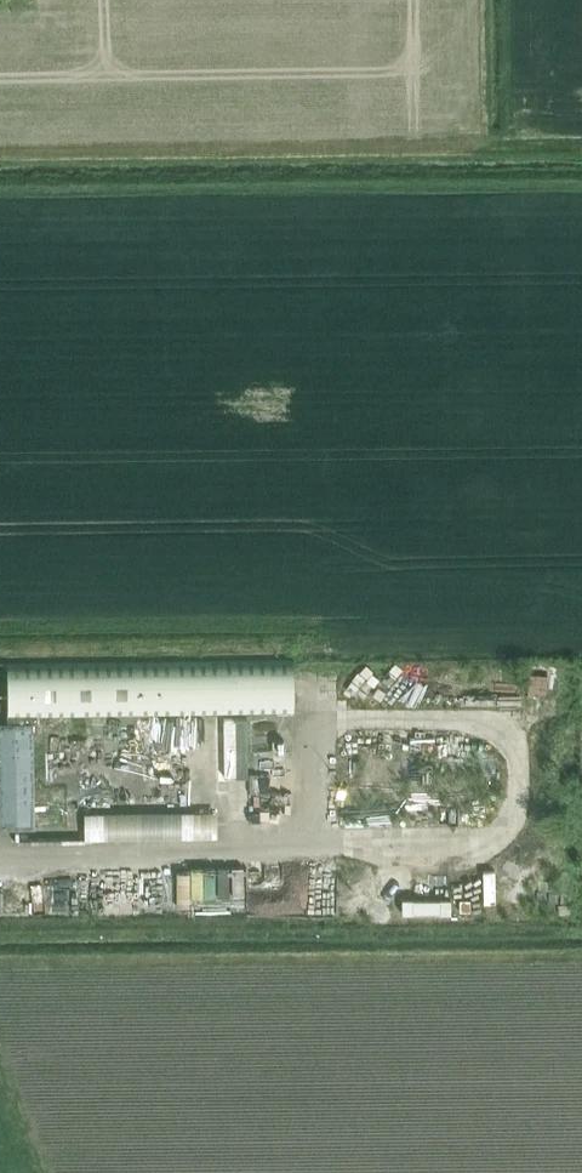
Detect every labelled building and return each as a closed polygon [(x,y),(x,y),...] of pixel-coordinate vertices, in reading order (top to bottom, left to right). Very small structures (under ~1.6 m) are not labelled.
[(38,717),(294,714),(293,660),(7,663),(8,727),(3,727),(4,826),(29,825),(28,733),(38,733),(38,717)] [(94,837),(212,835),(212,809),(93,811),(94,837)] [(246,863),(197,866),(198,893),(247,891),(246,863)]
